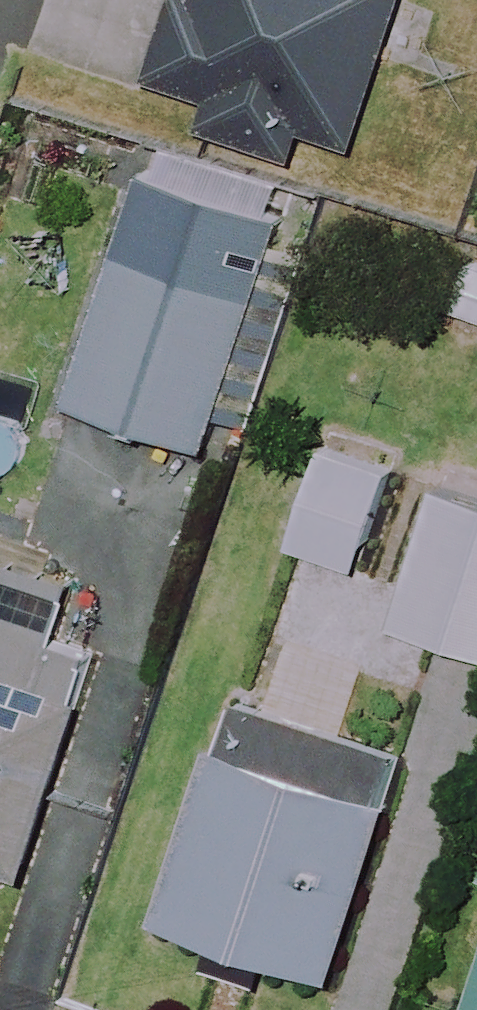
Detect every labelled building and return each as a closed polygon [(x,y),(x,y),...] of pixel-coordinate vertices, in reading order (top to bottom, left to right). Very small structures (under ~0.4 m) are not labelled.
[(303,130),(356,146),(400,0),(210,0),(209,2),(201,0),(179,0),(153,84),(203,99),(192,136),(292,166),(303,130)] [(317,221),(143,166),(68,403),(243,458),(317,221)] [(469,262),(454,313),(476,319),(476,264),(469,262)] [(394,472),(324,449),(291,545),(361,569),(394,472)] [(440,488),(397,628),(476,652),(476,499),(440,488)] [(30,877),(60,792),(94,804),(122,724),(45,696),(80,598),(0,569),(0,866),(30,877)] [(409,759),(238,701),(164,919),(336,977),(409,759)]
